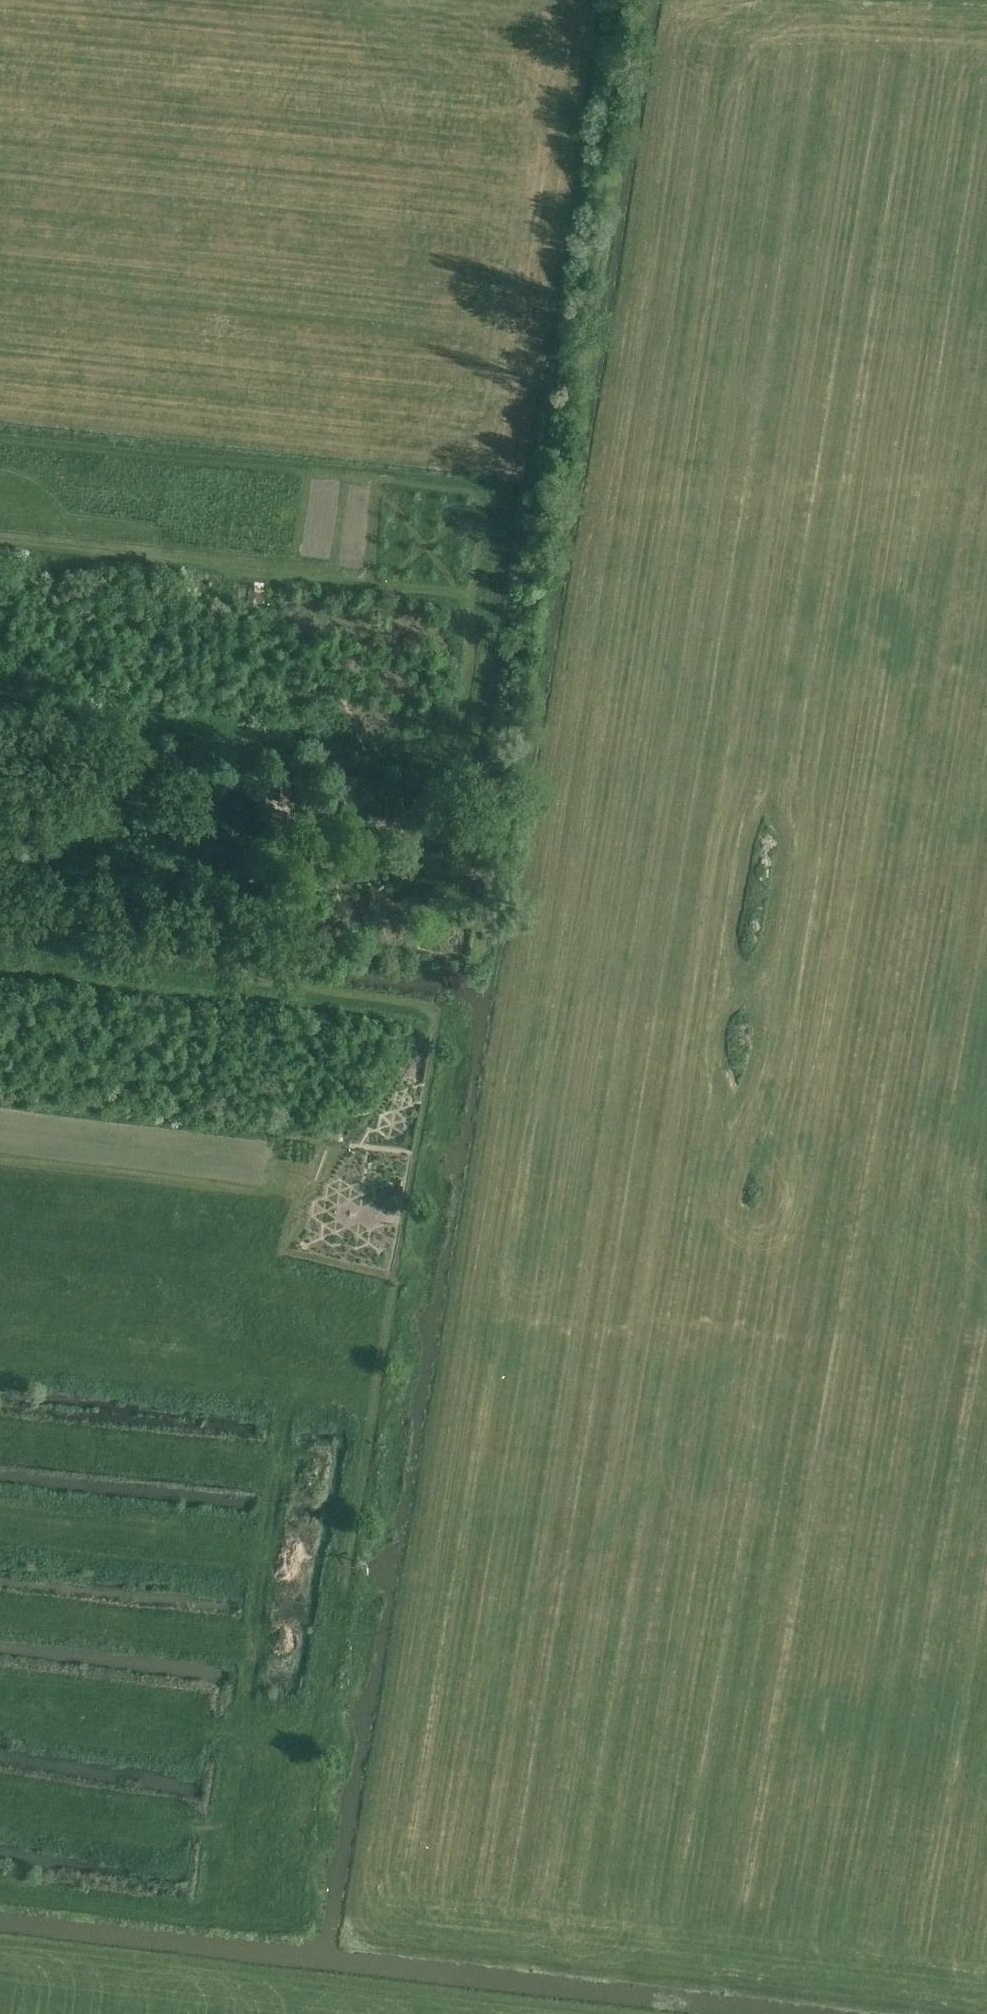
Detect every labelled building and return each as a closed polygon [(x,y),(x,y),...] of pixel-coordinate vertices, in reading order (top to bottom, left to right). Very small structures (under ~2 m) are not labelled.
[(402,795),(387,794),(385,823),(399,825),(402,795)] [(367,819),(377,820),(379,799),(369,798),(367,819)] [(337,940),(333,943),(333,948),(337,950),(342,947),(342,942),(337,940)]
